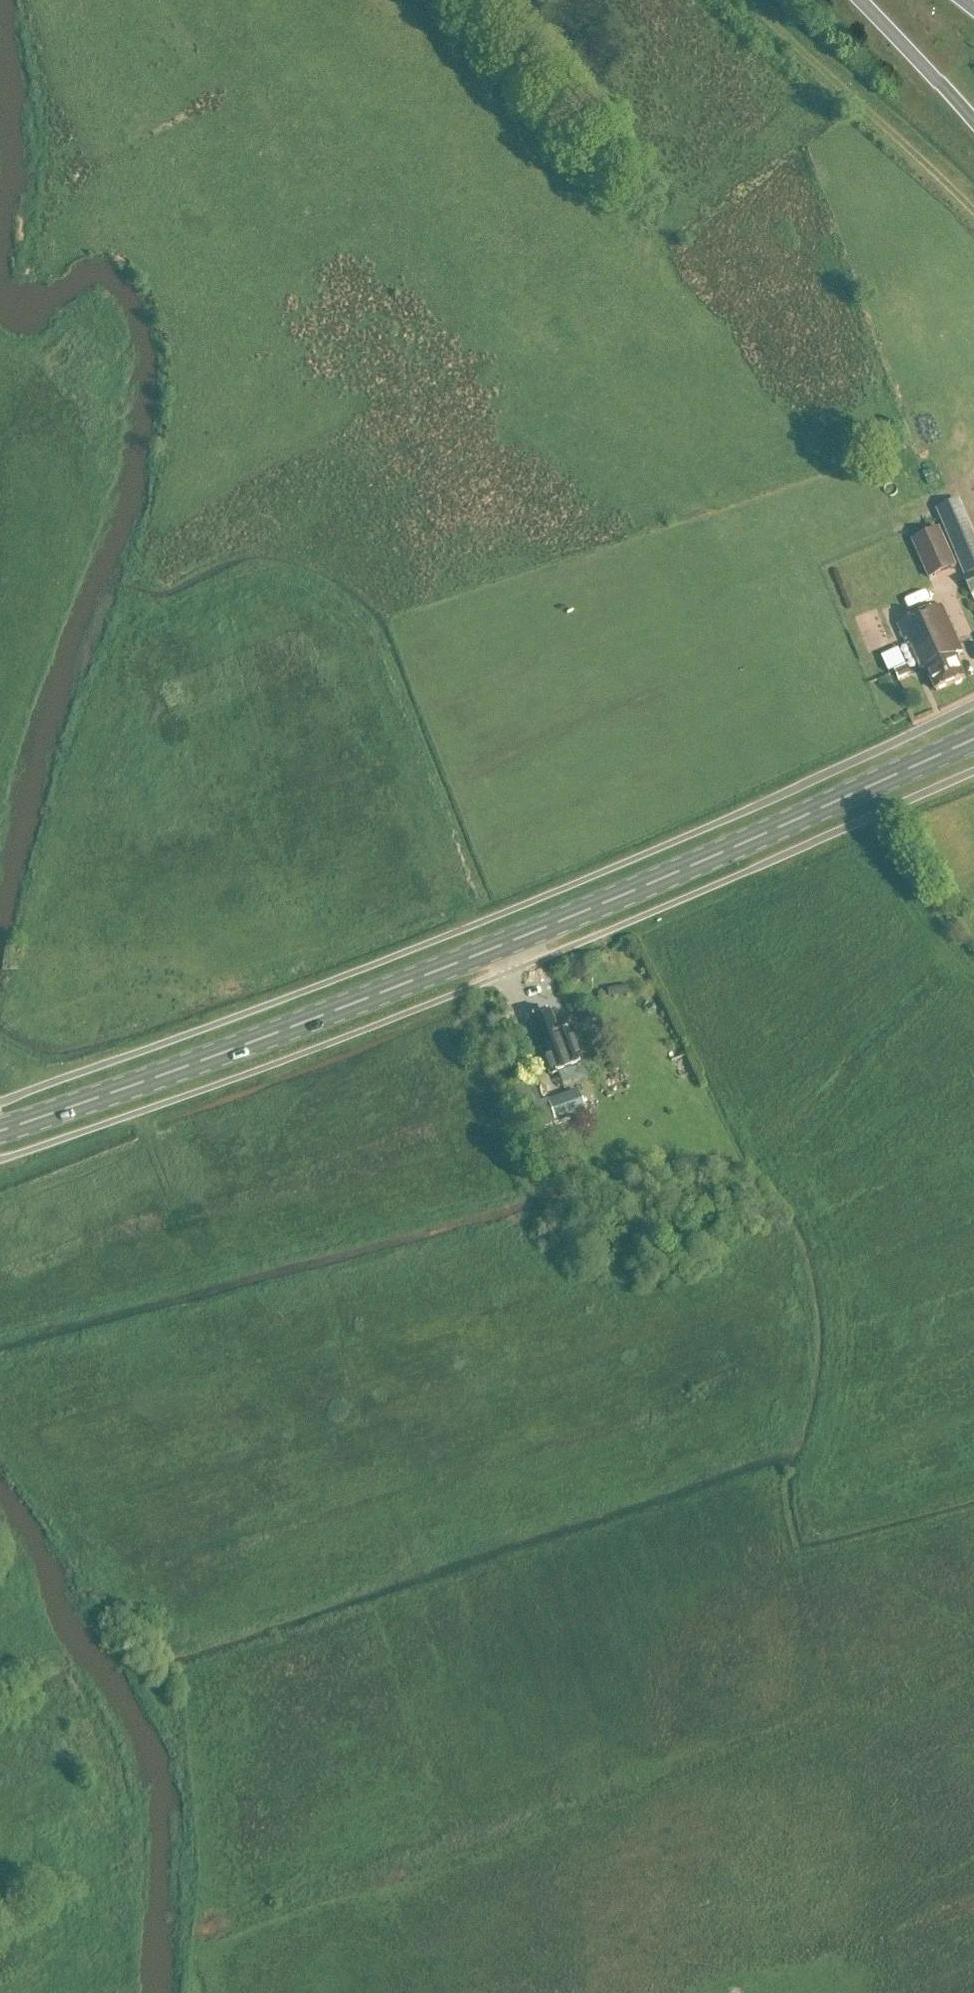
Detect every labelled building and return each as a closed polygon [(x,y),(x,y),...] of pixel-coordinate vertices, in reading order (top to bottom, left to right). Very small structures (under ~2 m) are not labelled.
[(965,578),(973,575),(973,534),(960,502),(937,511),(965,578)] [(912,543),(930,582),(958,569),(941,530),(912,543)] [(973,598),(973,600),(973,578),(965,582),(973,598)] [(955,658),(963,654),(943,611),(900,631),(916,664),(919,663),(923,673),(927,672),(938,695),(966,682),(955,658)] [(896,673),(900,684),(912,679),(908,667),(896,673)] [(549,1016),(531,1023),(548,1068),(551,1079),(575,1070),(584,1067),(571,1032),(557,1038),(549,1016)] [(579,1096),(549,1107),(558,1130),(587,1118),(579,1096)]
